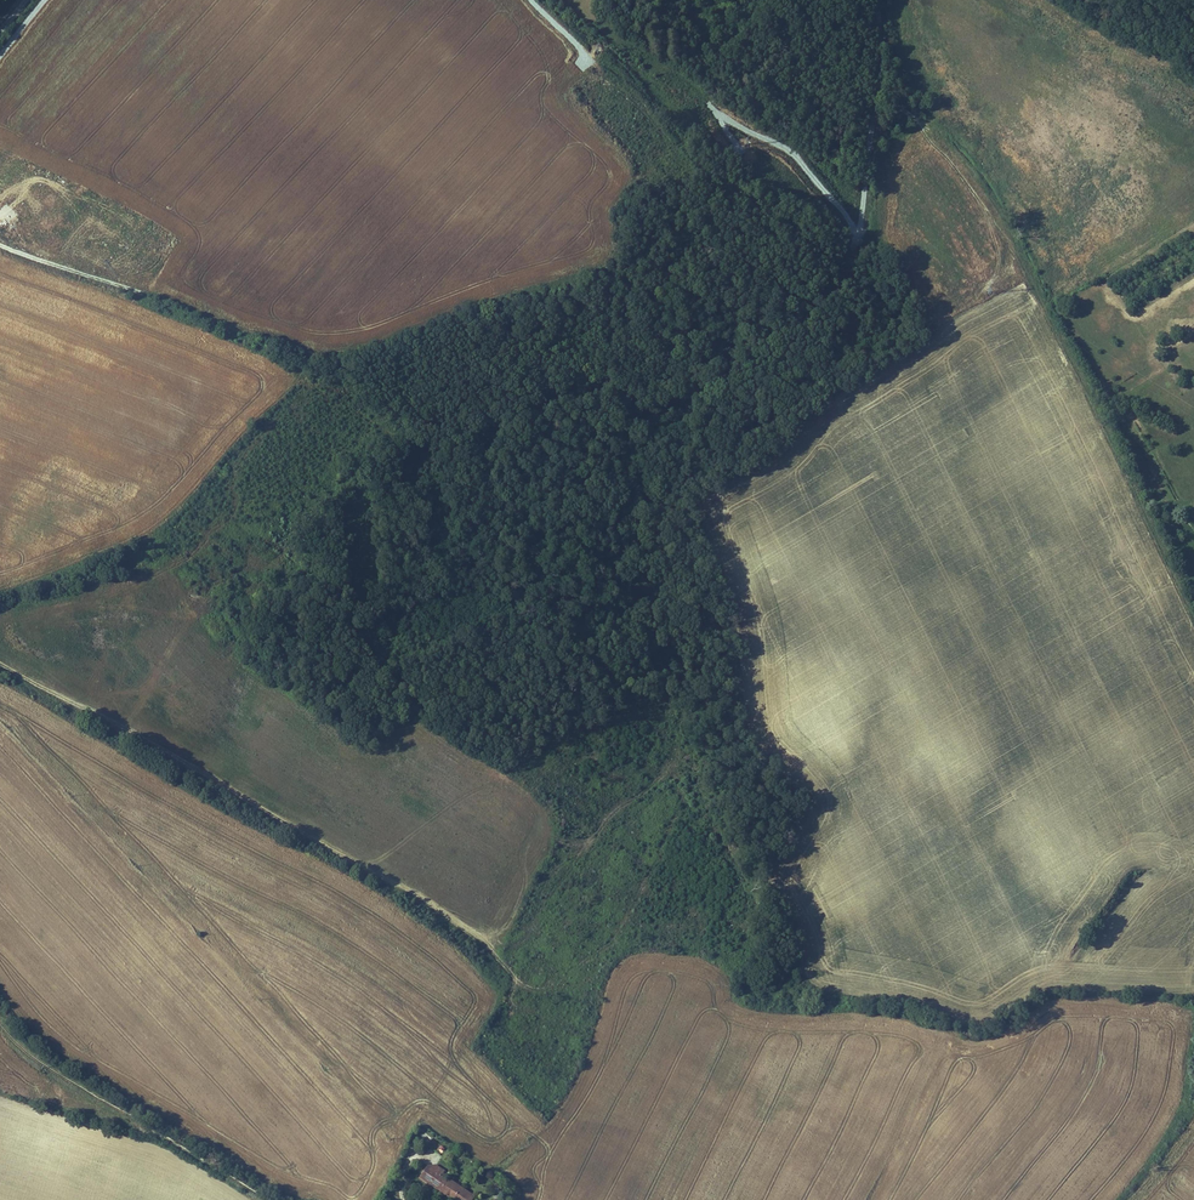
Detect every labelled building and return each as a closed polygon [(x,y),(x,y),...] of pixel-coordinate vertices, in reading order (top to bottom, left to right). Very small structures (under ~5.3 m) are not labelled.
[(458,1185),(457,1182),(447,1176),(447,1175),(443,1173),(442,1170),(436,1166),(428,1167),(421,1177),(459,1199),(472,1199),(475,1195),(458,1185)]
